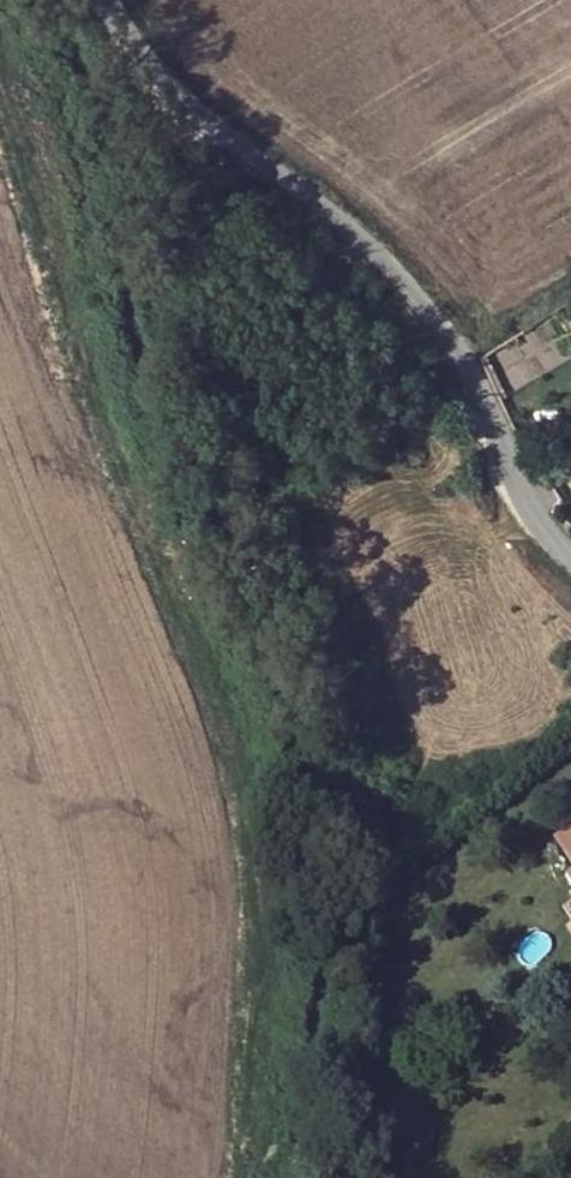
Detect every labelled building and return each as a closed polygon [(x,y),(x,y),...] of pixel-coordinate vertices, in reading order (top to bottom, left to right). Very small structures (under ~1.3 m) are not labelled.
[(550,840),(570,871),(563,875),(570,887),(570,826),(550,840)]
